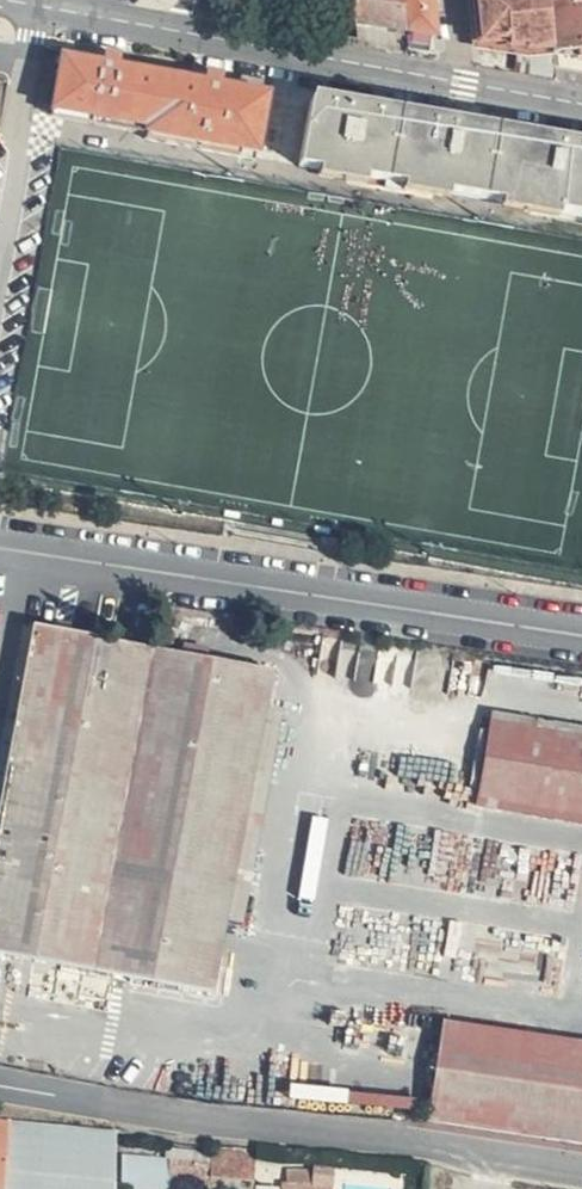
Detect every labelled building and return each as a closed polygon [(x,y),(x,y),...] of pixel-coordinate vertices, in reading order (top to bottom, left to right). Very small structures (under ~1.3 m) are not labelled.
[(410,22),(407,0),(356,0),(358,12),(410,22)] [(410,22),(444,29),(441,0),(407,0),(410,22)] [(557,41),(554,0),(484,0),(487,33),(512,33),(513,38),(531,37),(532,42),(557,41)] [(557,41),(558,43),(581,48),(581,0),(554,0),(557,41)] [(181,131),(189,72),(134,60),(136,52),(118,48),(117,57),(78,49),(69,98),(164,120),(163,128),(181,131)] [(220,78),(189,72),(181,131),(269,149),(280,91),(236,81),(238,72),(222,69),(220,78)] [(321,96),(311,156),(581,208),(581,146),(321,96)] [(19,635),(0,734),(0,739),(232,785),(251,681),(19,635)] [(472,728),(463,792),(581,808),(581,743),(472,728)] [(0,739),(0,845),(214,886),(232,785),(0,739)] [(0,845),(0,964),(190,997),(214,886),(0,845)] [(581,1152),(581,1047),(426,1030),(415,1132),(581,1152)] [(0,1134),(0,1188),(103,1188),(103,1144),(0,1134)] [(197,1159),(160,1156),(159,1164),(156,1188),(158,1188),(203,1188),(203,1185),(195,1184),(197,1159)] [(159,1164),(112,1158),(108,1188),(156,1188),(159,1164)] [(242,1163),(197,1159),(195,1184),(203,1185),(239,1187),(242,1163)]
